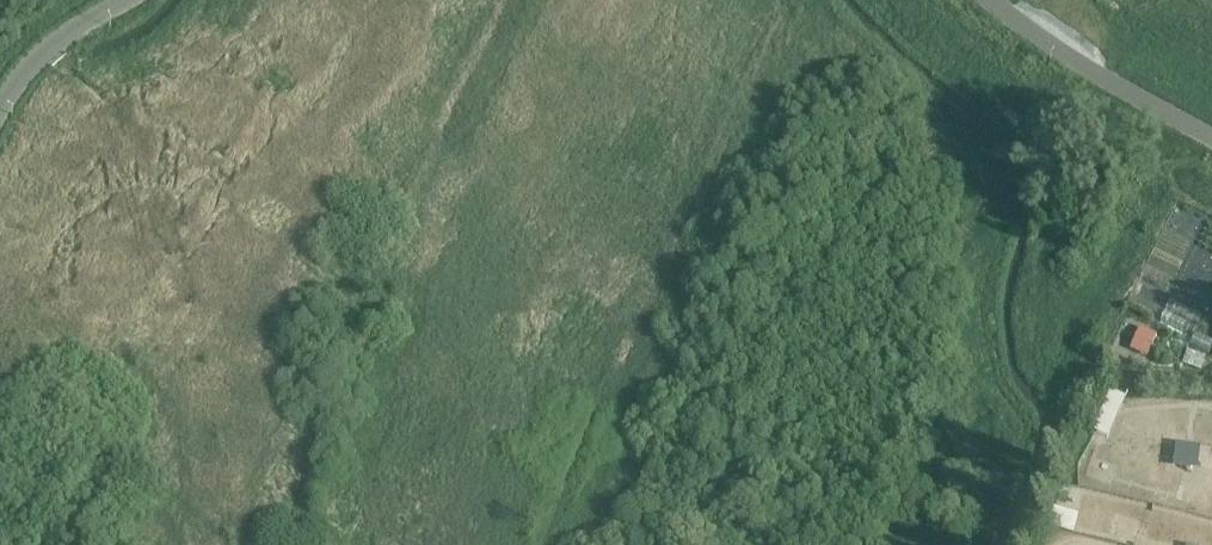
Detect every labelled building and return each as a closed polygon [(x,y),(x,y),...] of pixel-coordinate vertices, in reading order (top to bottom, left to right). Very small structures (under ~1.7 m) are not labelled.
[(1141,327),(1131,348),(1149,356),(1159,335),(1141,327)] [(1176,443),(1173,467),(1198,470),(1201,447),(1176,443)]
